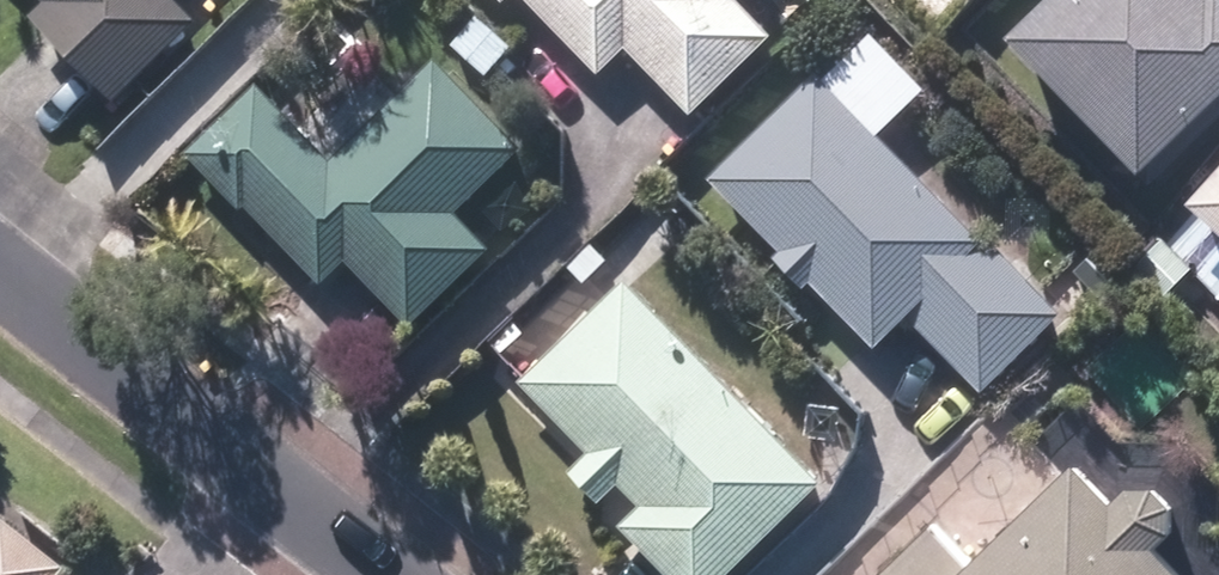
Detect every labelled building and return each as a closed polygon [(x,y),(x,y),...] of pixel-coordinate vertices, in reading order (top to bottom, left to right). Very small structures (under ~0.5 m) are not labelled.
[(127,99),(204,24),(181,0),(57,0),(59,2),(45,16),(127,99)] [(706,112),(781,39),(746,3),(750,0),(543,0),(611,72),(640,44),(706,112)] [(991,48),(1129,195),(1218,111),(1218,0),(1042,0),(991,48)] [(464,48),(496,79),(522,49),(490,20),(464,48)] [(356,260),(422,329),(503,252),(468,214),(533,152),(448,64),(342,163),(270,87),(199,153),(253,209),(256,206),(330,283),(356,260)] [(917,318),(995,394),(1072,317),(826,77),(723,182),(801,257),(794,264),(817,286),(821,282),(888,348),(917,318)] [(1174,214),(1218,254),(1218,164),(1174,214)] [(679,574),(744,574),(833,484),(636,286),(536,387),(602,454),(583,473),(608,498),(627,479),(655,508),(633,529),(679,574)] [(1191,543),(1206,528),(1207,503),(1192,487),(1160,486),(1146,500),(1107,461),(993,568),(949,523),(895,574),(1218,574),(1218,573),(1191,543)] [(77,570),(18,523),(11,534),(0,526),(0,574),(73,574),(77,570)]
